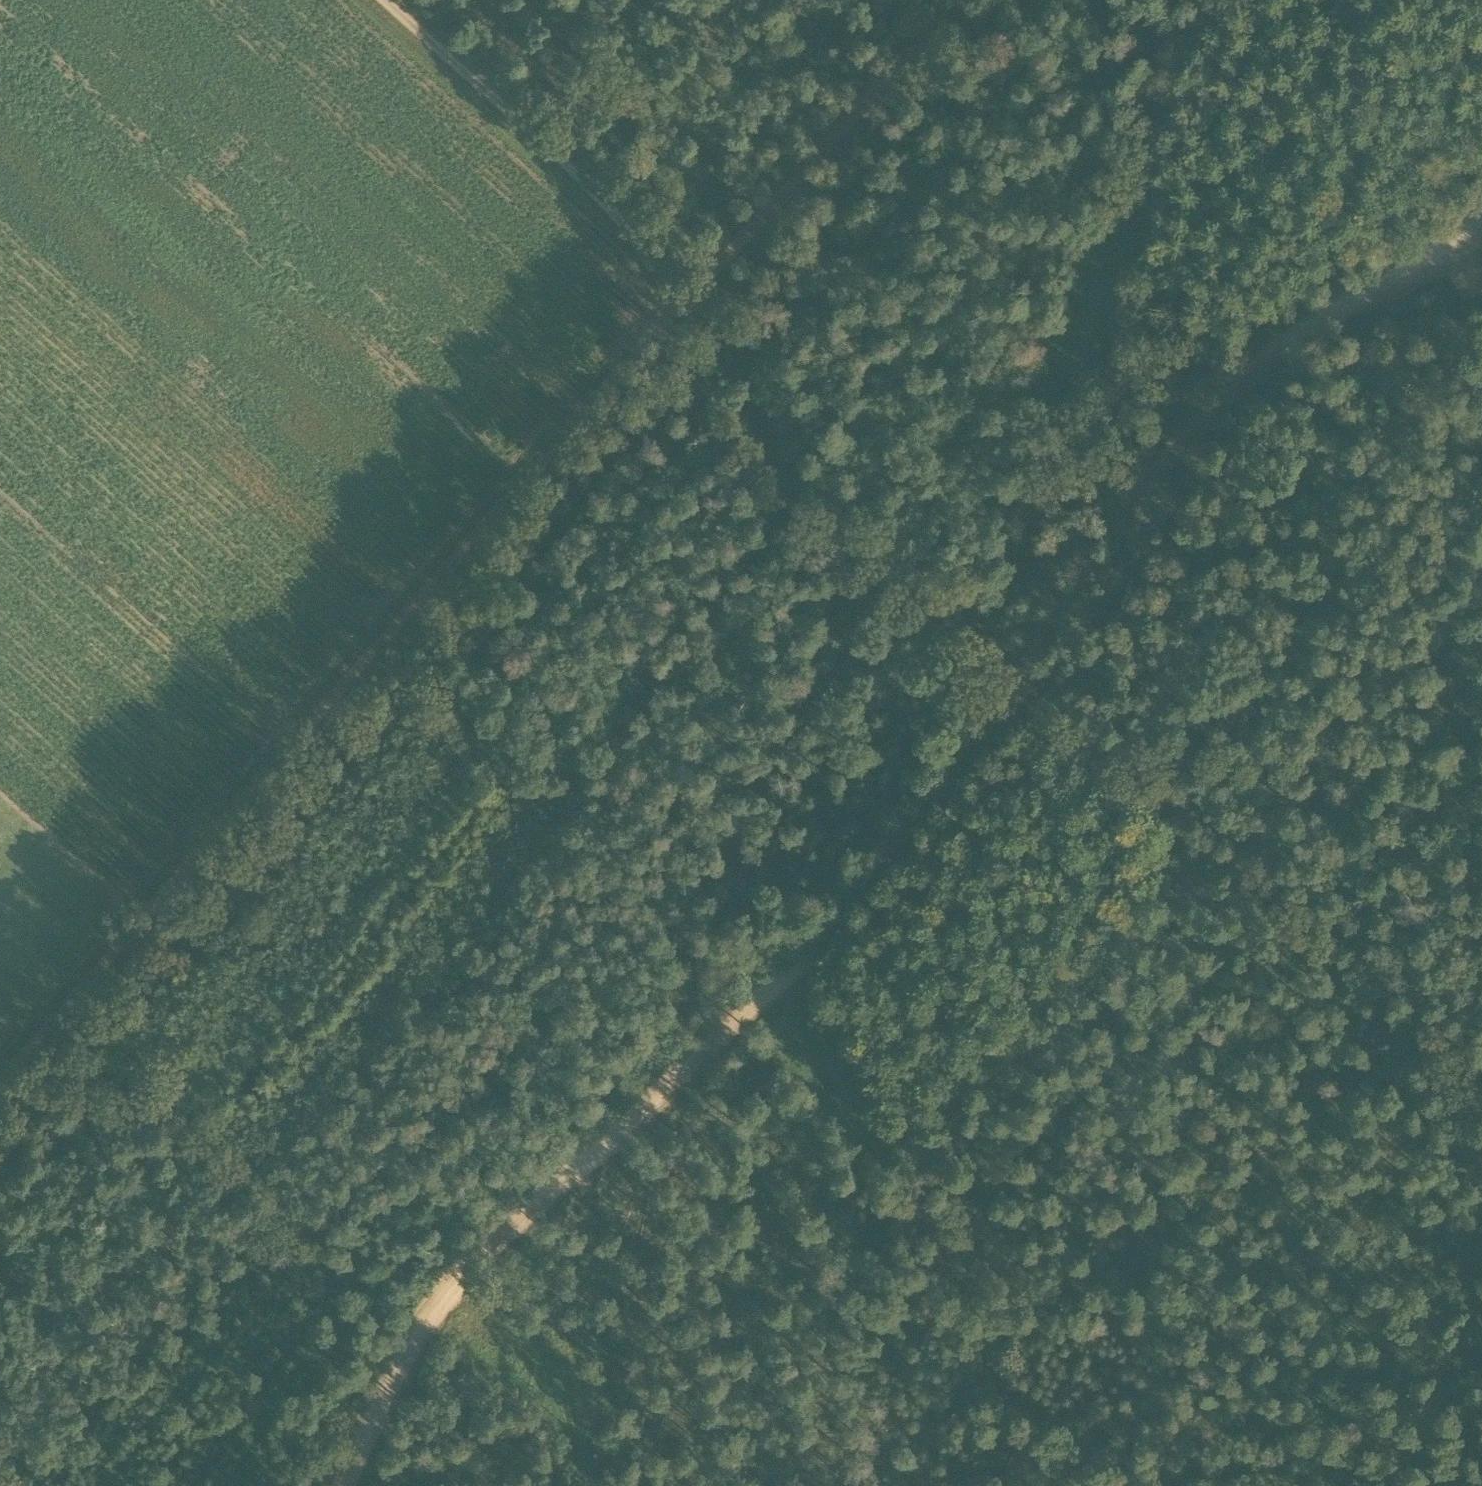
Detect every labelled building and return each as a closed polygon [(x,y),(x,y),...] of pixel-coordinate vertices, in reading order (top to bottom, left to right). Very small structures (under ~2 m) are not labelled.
[(357,677),(357,680),(359,683),(363,683),(371,674),(365,667),(357,677)]
